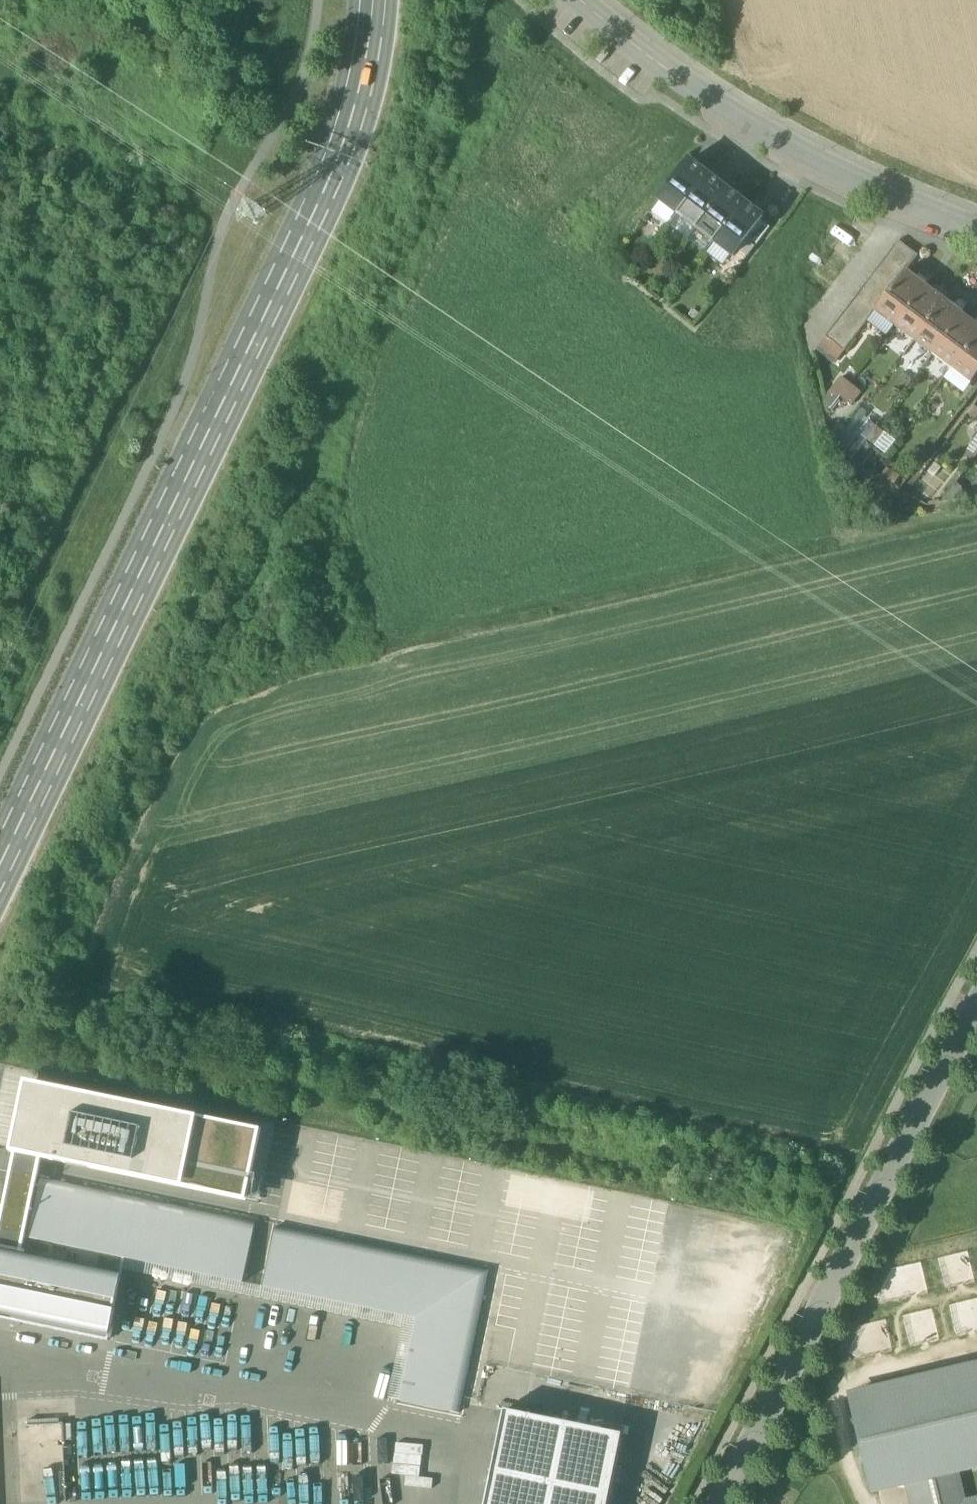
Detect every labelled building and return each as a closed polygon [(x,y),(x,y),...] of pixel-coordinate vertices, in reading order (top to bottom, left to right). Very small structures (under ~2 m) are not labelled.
[(689,160),(659,200),(678,214),(708,174),(689,160)] [(708,174),(678,214),(696,228),(726,188),(708,174)] [(726,188),(696,228),(714,242),(744,202),(726,188)] [(763,217),(744,202),(714,242),(733,256),(746,239),(761,220),(763,217)] [(761,220),(746,239),(755,246),(770,227),(761,220)] [(918,256),(899,241),(891,251),(910,265),(918,256)] [(910,265),(891,251),(884,260),(903,275),(906,271),(910,265)] [(903,275),(884,260),(877,270),(896,284),(903,275)] [(896,284),(877,270),(869,279),(888,294),(896,284)] [(925,286),(906,271),(896,284),(888,294),(881,303),(876,310),(896,325),(925,286)] [(888,294),(869,279),(862,289),(881,303),(888,294)] [(925,286),(896,325),(915,339),(945,300),(925,286)] [(881,303),(862,289),(855,298),(874,313),(876,310),(881,303)] [(874,313),(855,298),(848,308),(867,322),(874,313)] [(945,300),(915,339),(933,354),(963,315),(945,300)] [(867,322),(848,308),(840,317),(859,332),(867,322)] [(933,354),(952,368),(976,335),(976,325),(963,315),(933,354)] [(859,332),(840,317),(833,327),(852,341),(859,332)] [(852,341),(833,327),(826,336),(845,351),(852,341)] [(952,368),(971,382),(976,375),(976,335),(952,368)] [(828,392),(849,410),(865,391),(845,373),(828,392)] [(974,406),(968,414),(974,418),(976,414),(976,408),(974,406)] [(867,439),(860,433),(844,454),(852,460),(867,439)] [(968,451),(968,458),(972,462),(976,456),(976,437),(968,451)] [(954,486),(942,503),(964,498),(962,488),(954,486)] [(258,1132),(23,1082),(11,1151),(17,1152),(40,1157),(245,1201),(258,1132)] [(42,1181),(25,1257),(19,1255),(40,1157),(17,1152),(0,1238),(0,1318),(110,1339),(126,1259),(243,1283),(256,1223),(42,1181)] [(489,1272),(277,1228),(264,1287),(417,1319),(400,1401),(460,1414),(489,1272)] [(852,1396),(874,1489),(907,1482),(957,1470),(976,1465),(976,1366),(852,1396)] [(505,1411),(486,1503),(607,1503),(621,1435),(505,1411)] [(957,1470),(907,1482),(913,1503),(976,1503),(976,1500),(964,1503),(957,1470)]
